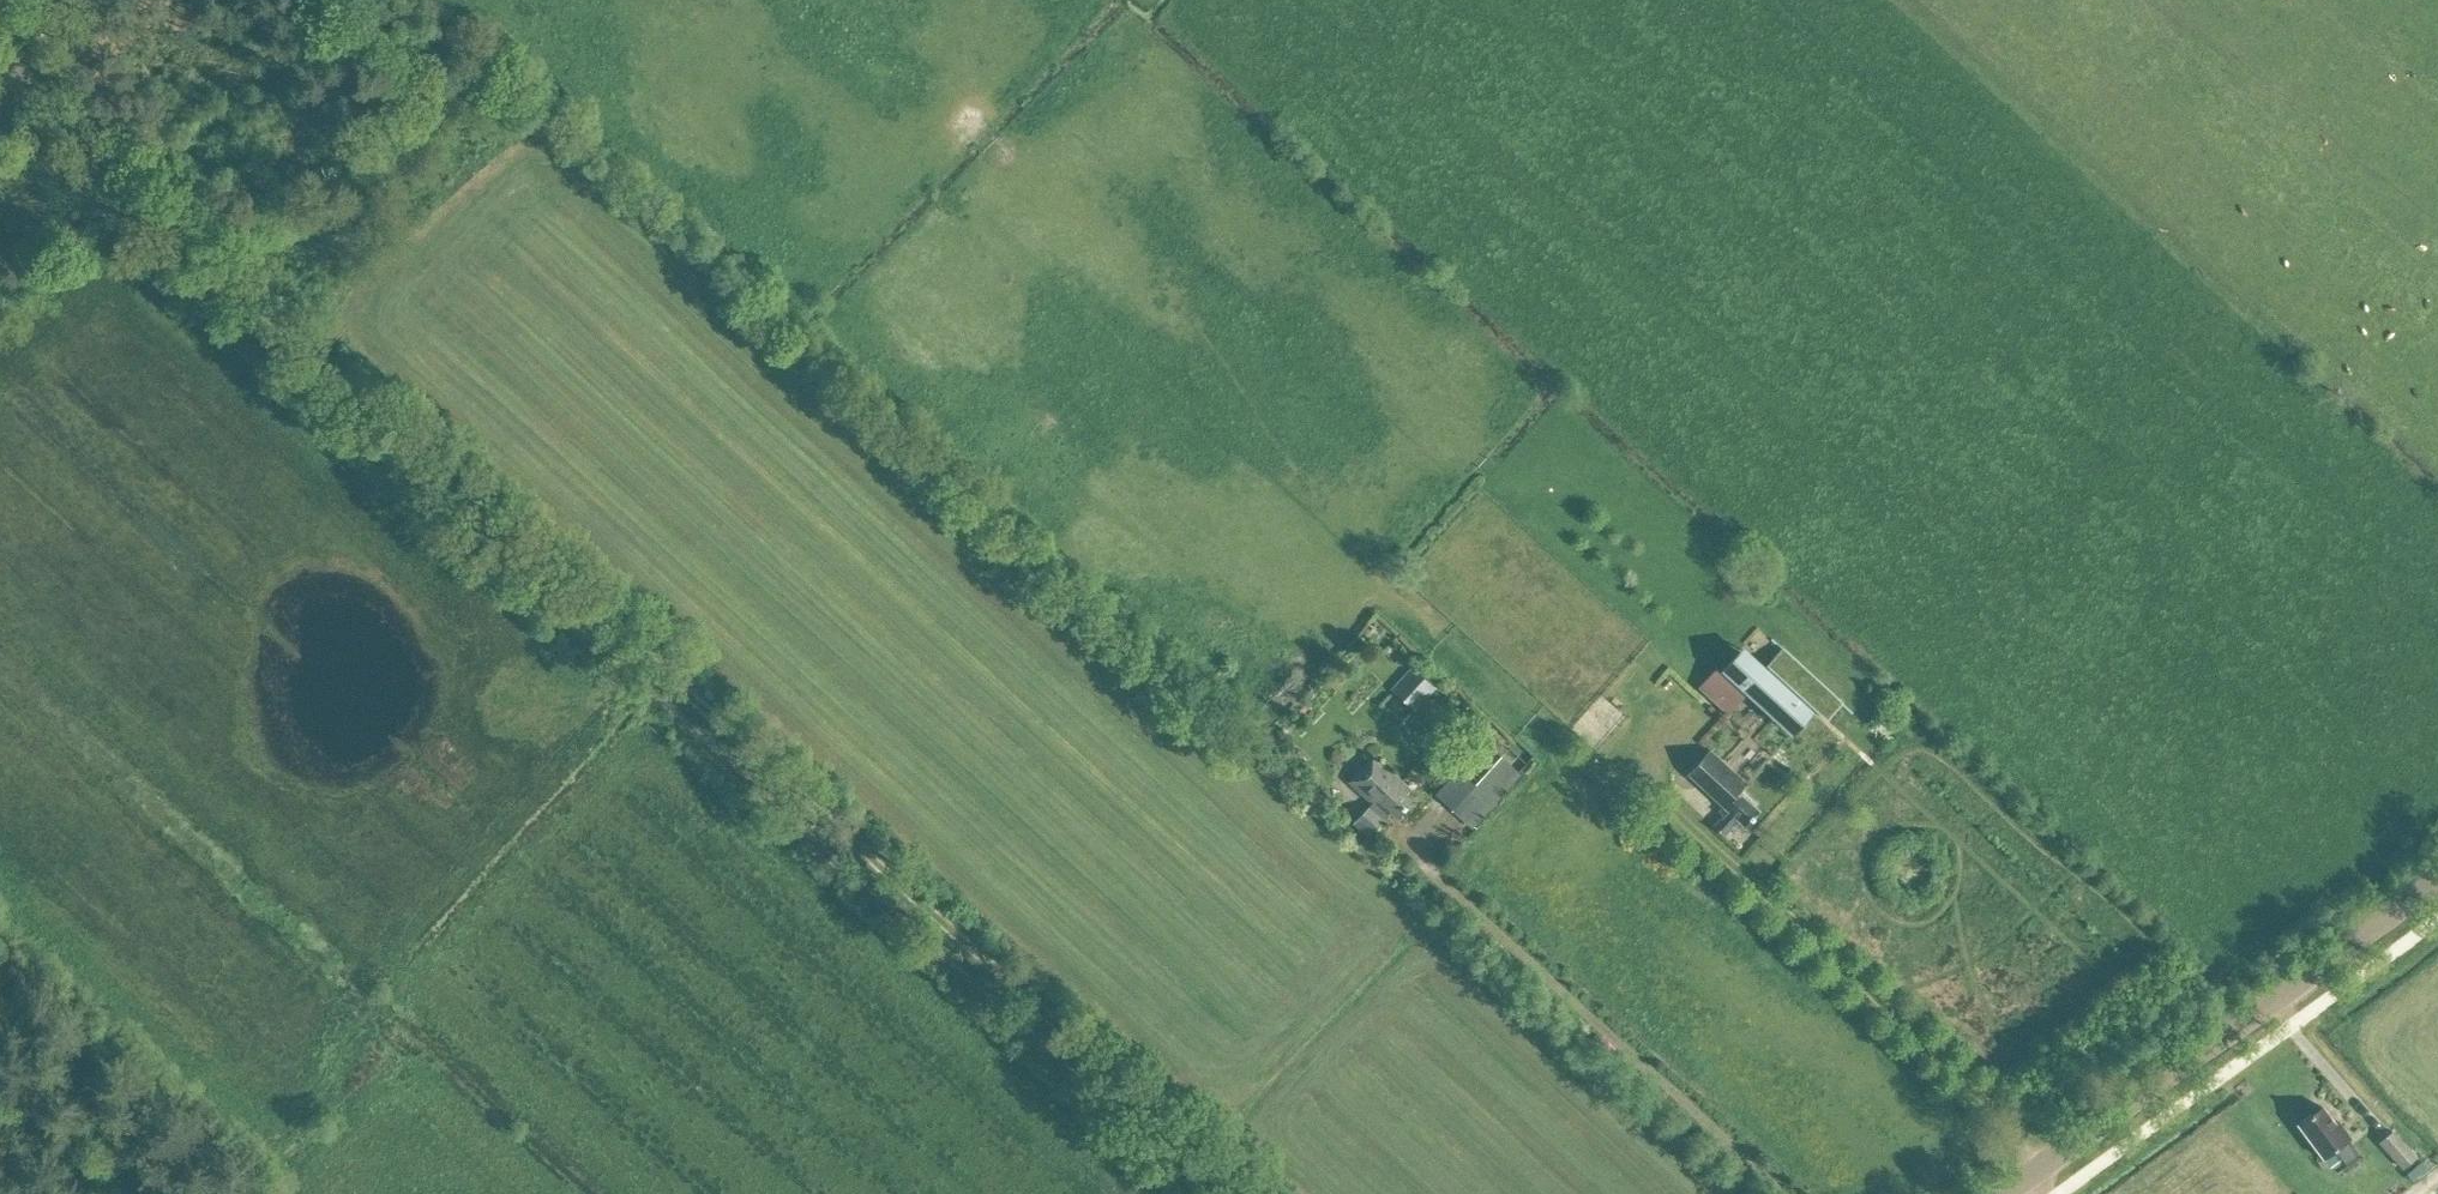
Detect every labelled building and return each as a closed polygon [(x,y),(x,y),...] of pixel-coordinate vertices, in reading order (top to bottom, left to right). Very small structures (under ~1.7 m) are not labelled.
[(1791,735),(1813,712),(1742,646),(1721,670),(1791,735)] [(1782,647),(1766,665),(1827,720),(1843,702),(1782,647)] [(1414,711),(1435,688),(1411,667),(1390,690),(1414,711)] [(1728,714),(1744,696),(1716,669),(1699,687),(1728,714)] [(1745,826),(1757,813),(1738,795),(1747,784),(1709,749),(1687,775),(1722,807),(1717,812),(1721,815),(1713,824),(1724,833),(1737,819),(1745,826)] [(1395,818),(1411,801),(1405,796),(1410,790),(1373,755),(1348,782),(1372,804),(1354,824),(1367,836),(1389,812),(1395,818)] [(1471,828),(1520,775),(1500,757),(1452,810),(1471,828)] [(2335,1126),(2322,1107),(2297,1124),(2322,1158),(2334,1149),(2346,1166),(2359,1157),(2347,1141),(2350,1138),(2339,1123),(2335,1126)] [(2403,1168),(2416,1157),(2392,1130),(2379,1142),(2403,1168)]
